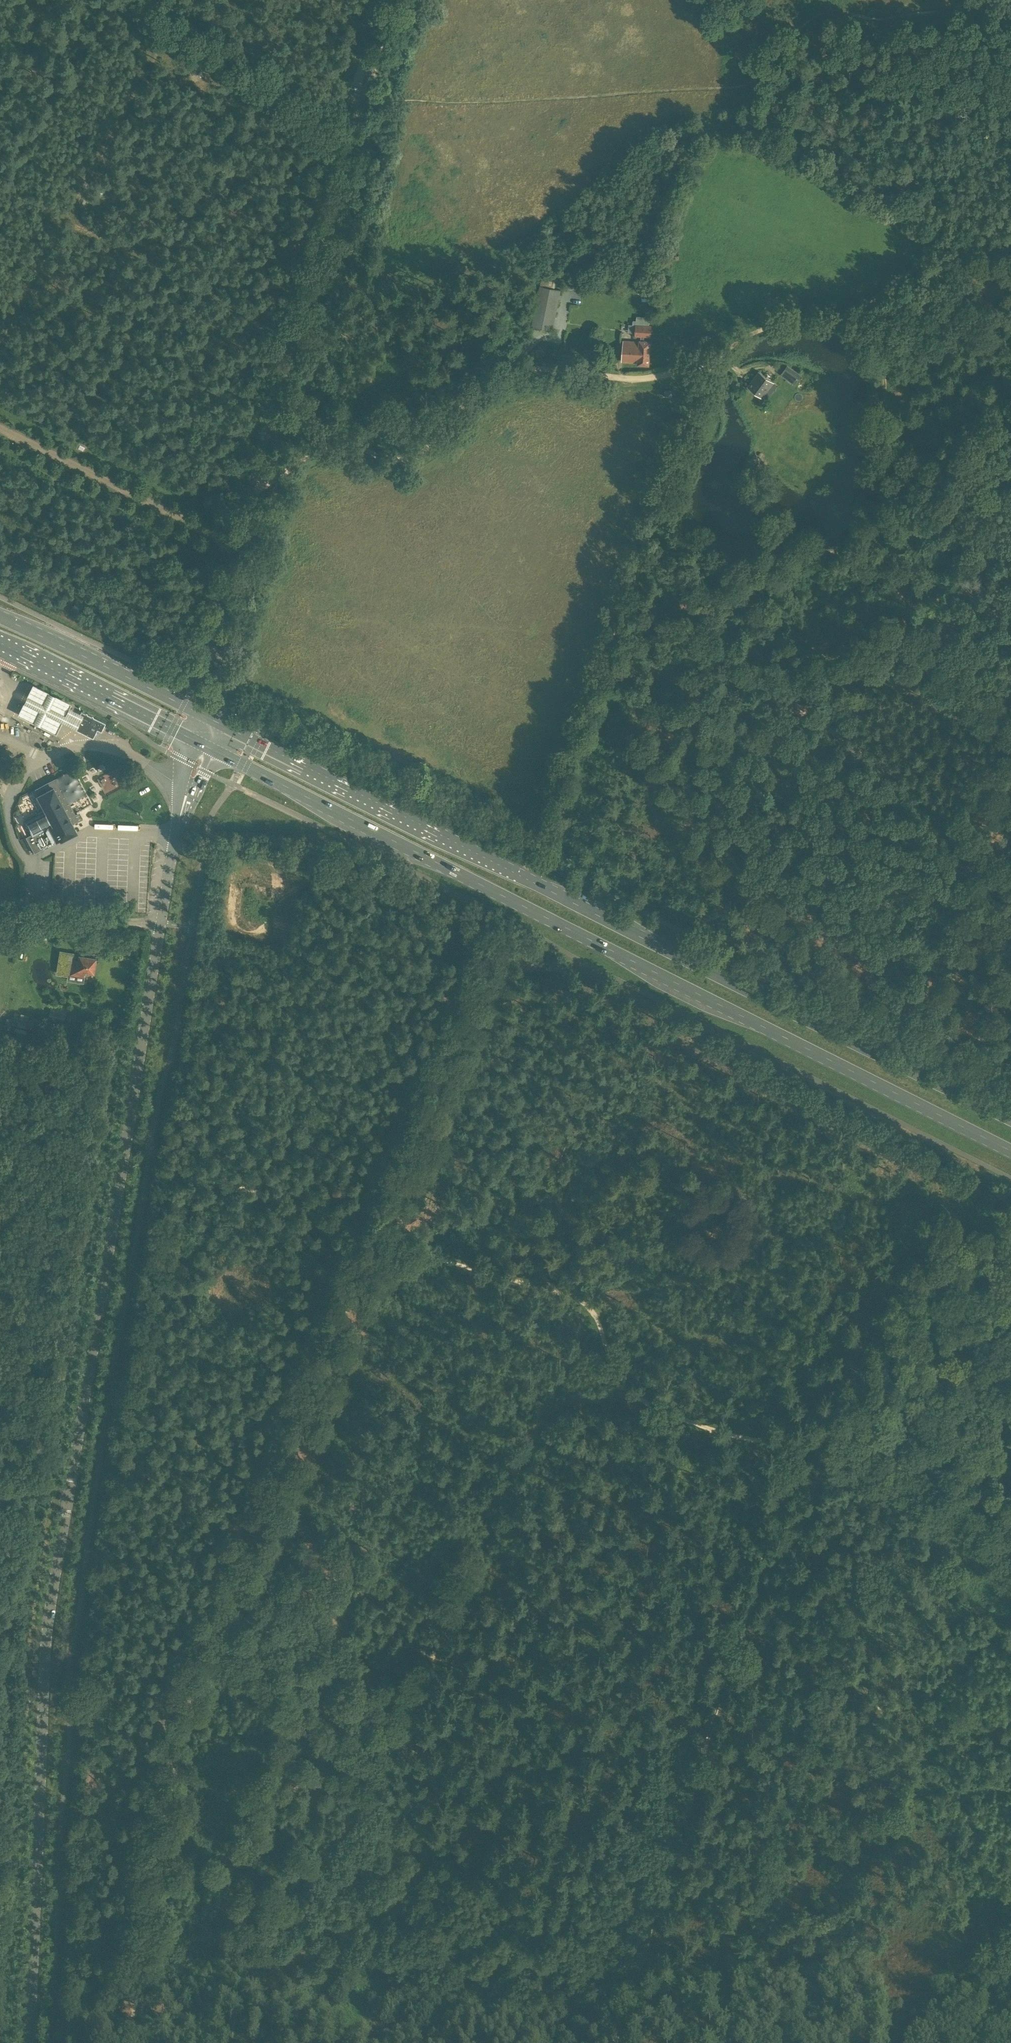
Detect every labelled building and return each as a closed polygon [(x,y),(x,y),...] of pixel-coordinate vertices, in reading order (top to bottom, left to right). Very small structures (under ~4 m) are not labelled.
[(556,317),(561,290),(541,286),(533,326),(543,328),(546,315),(556,317)] [(625,341),(623,361),(638,363),(638,364),(649,365),(651,342),(646,342),(646,336),(652,337),(653,326),(637,325),(636,336),(642,336),(641,341),(640,342),(625,341)] [(787,365),(780,374),(794,384),(800,375),(787,365)] [(760,371),(749,387),(763,397),(774,382),(760,371)] [(75,729),(82,713),(33,688),(19,715),(57,734),(62,722),(67,725),(75,729)] [(106,724),(82,713),(75,729),(93,738),(97,729),(102,732),(106,724)] [(105,791),(125,783),(119,768),(99,776),(105,791)] [(73,771),(59,775),(62,784),(76,780),(73,771)] [(25,822),(38,848),(55,838),(57,841),(61,839),(76,831),(68,817),(75,814),(56,779),(35,789),(45,809),(38,813),(39,814),(25,822)] [(67,855),(58,855),(58,870),(67,870),(67,855)] [(42,895),(41,909),(50,909),(52,896),(42,895)] [(95,958),(61,953),(58,973),(83,977),(84,970),(93,972),(95,958)] [(695,1006),(697,1001),(685,996),(683,1001),(695,1006)] [(701,1005),(699,1010),(714,1014),(715,1009),(701,1005)]
